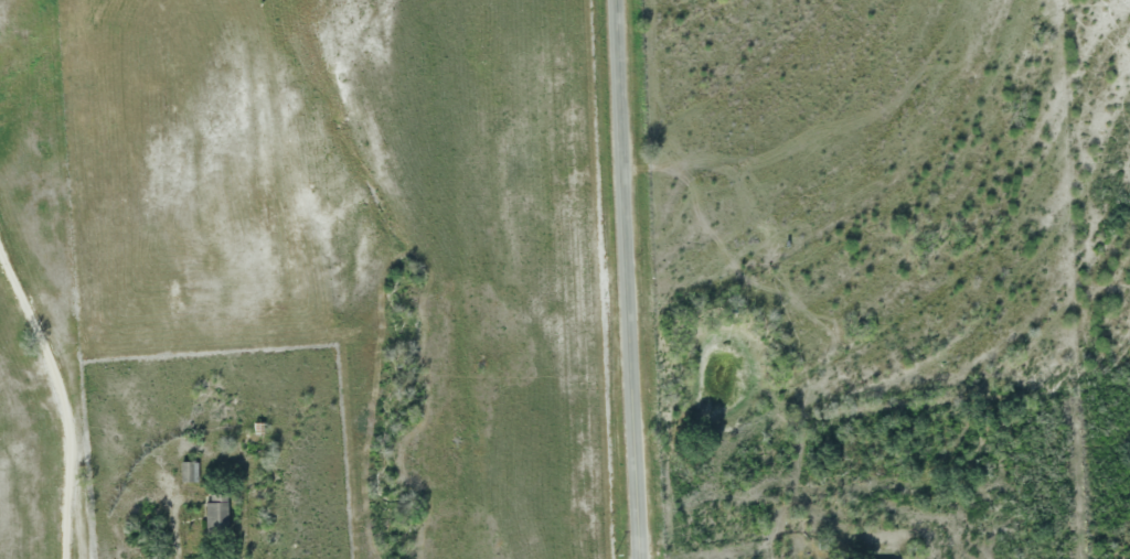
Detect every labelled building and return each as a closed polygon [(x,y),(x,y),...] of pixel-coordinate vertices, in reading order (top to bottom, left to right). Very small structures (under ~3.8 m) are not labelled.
[(196,464),(179,464),(179,484),(196,484),(196,464)] [(225,540),(226,495),(205,495),(204,539),(225,540)]
